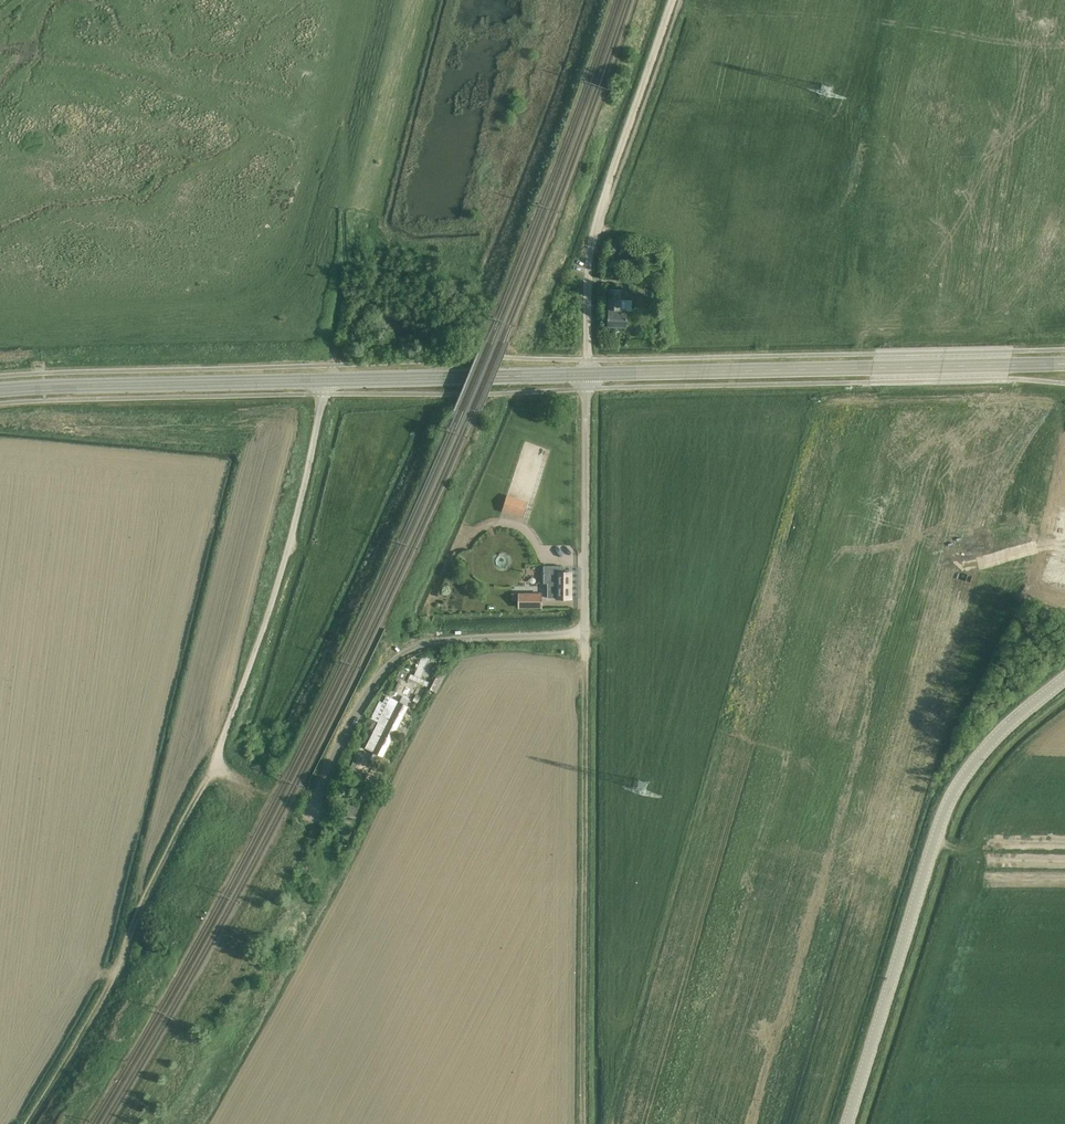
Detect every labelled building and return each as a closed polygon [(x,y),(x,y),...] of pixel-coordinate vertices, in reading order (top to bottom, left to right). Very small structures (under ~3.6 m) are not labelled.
[(610,243),(609,249),(617,251),(618,244),(610,243)] [(632,300),(621,300),(622,290),(609,289),(608,326),(627,327),(627,310),(632,310),(632,300)] [(501,511),(522,518),(528,501),(507,495),(501,511)] [(507,548),(503,560),(513,563),(516,550),(507,548)] [(563,566),(544,566),(544,583),(548,583),(548,598),(557,598),(571,598),(571,572),(563,572),(563,566)] [(542,594),(519,594),(519,607),(542,607),(542,594)] [(431,656),(422,656),(413,679),(420,682),(431,656)] [(397,691),(401,683),(395,680),(391,688),(397,691)] [(418,703),(421,697),(415,694),(412,700),(418,703)] [(378,723),(395,731),(408,706),(391,697),(378,723)] [(374,728),(377,721),(371,718),(366,728),(369,729),(374,728)] [(379,762),(381,756),(383,756),(395,731),(378,723),(366,748),(373,752),(370,757),(379,762)] [(355,780),(359,771),(358,771),(361,765),(358,764),(353,762),(350,767),(351,768),(347,776),(355,780)] [(343,854),(348,848),(342,844),(337,850),(343,854)]
